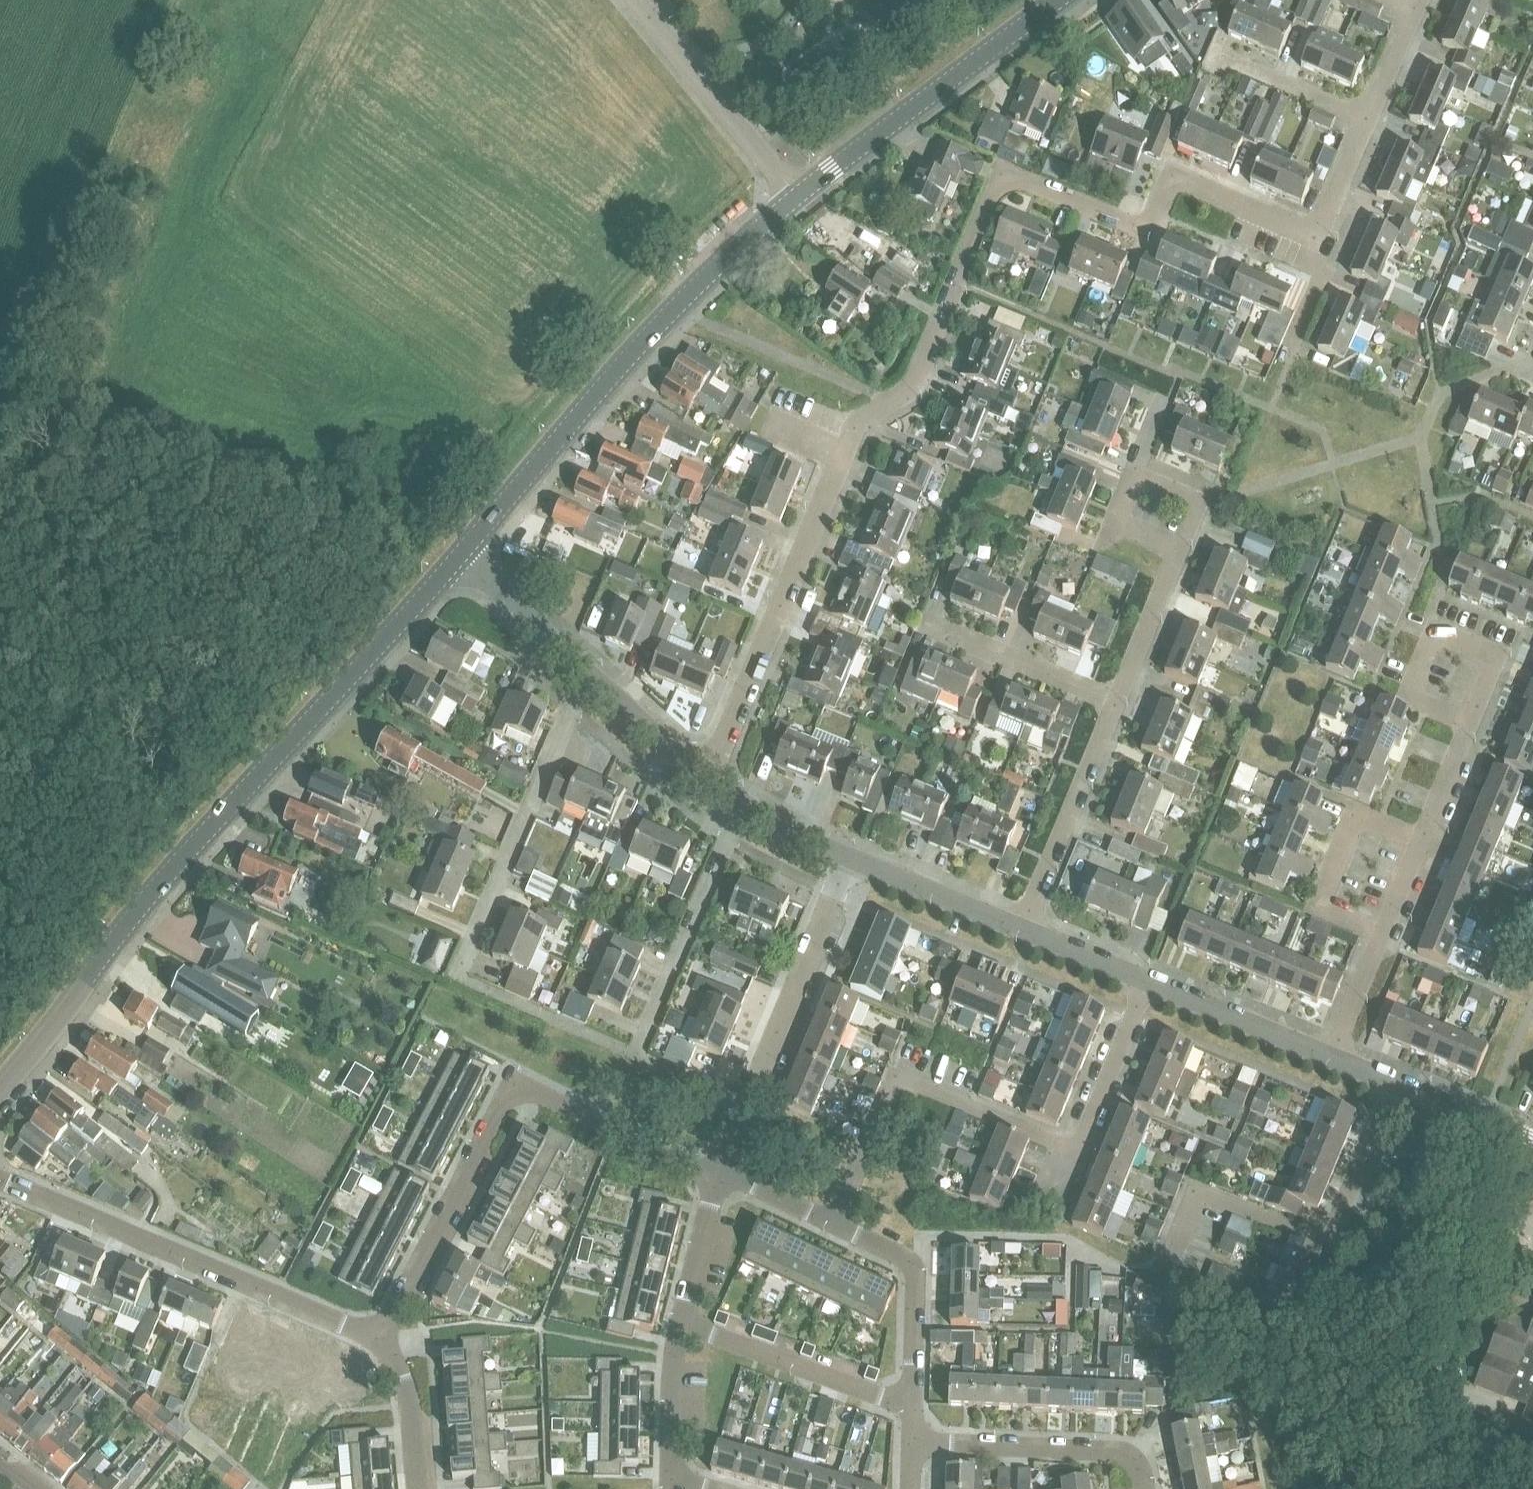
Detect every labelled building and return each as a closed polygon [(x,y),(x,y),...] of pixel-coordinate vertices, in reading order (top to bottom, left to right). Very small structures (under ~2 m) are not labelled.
[(1164,3),(1158,8),(1167,21),(1178,36),(1191,27),(1180,12),(1183,10),(1196,1),(1197,0),(1169,0),(1164,3)] [(1209,0),(1209,16),(1221,16),(1221,0),(1209,0)] [(1271,9),(1274,2),(1274,1),(1270,0),(1262,0),(1255,15),(1239,9),(1228,35),(1254,46),(1269,11),(1270,11),(1271,9)] [(1317,3),(1310,0),(1304,0),(1295,19),(1307,25),(1317,3)] [(1317,3),(1307,25),(1319,30),(1332,0),(1356,11),(1361,0),(1318,0),(1317,3)] [(1384,8),(1365,0),(1362,0),(1357,10),(1379,20),(1384,8)] [(1453,19),(1478,30),(1485,15),(1497,20),(1499,16),(1506,0),(1482,0),(1480,4),(1472,0),(1462,0),(1453,19)] [(1139,58),(1146,69),(1167,54),(1160,43),(1163,41),(1136,1),(1125,9),(1125,8),(1123,9),(1124,10),(1119,13),(1108,21),(1135,60),(1139,58)] [(1269,11),(1254,46),(1280,57),(1291,31),(1279,26),(1284,15),(1271,9),(1270,11),(1269,11)] [(1478,30),(1453,19),(1442,44),(1460,51),(1454,65),(1474,74),(1484,53),(1491,36),(1478,30)] [(1379,20),(1373,32),(1385,37),(1390,25),(1379,20)] [(1344,41),(1319,30),(1314,41),(1313,40),(1301,67),(1327,79),(1339,51),(1344,41)] [(1339,51),(1327,79),(1353,90),(1364,63),(1339,51)] [(1183,55),(1173,62),(1185,79),(1194,72),(1183,55)] [(1474,74),(1454,65),(1448,79),(1431,71),(1420,96),(1445,107),(1453,89),(1466,94),(1474,74)] [(1504,71),(1501,78),(1515,84),(1519,77),(1504,71)] [(1480,79),(1475,90),(1490,96),(1495,85),(1480,79)] [(1243,80),(1235,96),(1250,103),(1258,87),(1243,80)] [(1010,121),(1009,122),(1013,124),(1042,136),(1059,96),(1026,82),(1010,121)] [(1194,116),(1206,88),(1195,83),(1183,111),(1194,116)] [(1445,107),(1420,96),(1410,120),(1427,128),(1421,141),(1441,150),(1450,129),(1438,123),(1445,107)] [(1266,119),(1256,142),(1266,146),(1268,147),(1287,103),(1276,97),(1271,109),(1266,119)] [(1266,119),(1271,109),(1259,104),(1244,137),(1256,142),(1266,119)] [(1331,131),(1336,119),(1314,110),(1309,121),(1331,131)] [(988,113),(978,138),(990,143),(1026,159),(1032,147),(1008,136),(1013,124),(1009,122),(988,113)] [(1141,153),(1159,160),(1174,124),(1159,118),(1151,140),(1147,138),(1148,137),(1107,120),(1093,154),(1117,163),(1116,166),(1133,173),(1141,153)] [(1205,160),(1218,131),(1192,119),(1179,148),(1205,160)] [(1484,126),(1476,143),(1488,149),(1496,131),(1484,126)] [(1514,143),(1519,131),(1510,128),(1505,139),(1514,143)] [(1218,131),(1205,160),(1230,171),(1243,142),(1218,131)] [(1388,171),(1413,182),(1425,188),(1441,150),(1421,141),(1415,154),(1399,147),(1388,171)] [(966,156),(941,145),(930,171),(921,167),(907,198),(919,203),(915,211),(917,215),(929,220),(933,219),(936,211),(938,212),(951,181),(955,183),(966,156)] [(1268,147),(1266,146),(1262,156),(1250,184),(1277,195),(1289,168),(1293,158),(1268,147)] [(1476,165),(1480,155),(1469,151),(1465,160),(1476,165)] [(1026,159),(1022,169),(1033,173),(1037,164),(1026,159)] [(1464,160),(1458,173),(1472,178),(1477,165),(1464,160)] [(1491,162),(1486,174),(1497,179),(1503,167),(1491,162)] [(1289,168),(1277,195),(1302,206),(1309,189),(1314,179),(1289,168)] [(1314,179),(1309,189),(1321,194),(1330,173),(1318,168),(1314,179)] [(1388,171),(1378,195),(1395,203),(1388,217),(1396,220),(1408,225),(1409,224),(1414,213),(1418,205),(1406,200),(1413,182),(1388,171)] [(1466,221),(1477,227),(1486,207),(1475,202),(1466,221)] [(1511,223),(1506,234),(1532,245),(1532,210),(1525,229),(1511,223)] [(1029,252),(1041,257),(1038,264),(1051,269),(1061,246),(1048,241),(1053,229),(1009,211),(996,243),(990,258),(1008,265),(1014,251),(1027,256),(1029,252)] [(1414,213),(1409,224),(1417,228),(1422,217),(1414,213)] [(1504,239),(1506,234),(1511,223),(1512,221),(1497,215),(1489,233),(1490,233),(1502,238),(1504,239)] [(882,219),(878,229),(891,236),(896,225),(882,219)] [(1375,225),(1363,250),(1389,261),(1397,244),(1408,249),(1417,228),(1409,224),(1408,225),(1396,220),(1391,232),(1375,225)] [(1474,228),(1468,240),(1498,253),(1501,245),(1503,241),(1474,228)] [(1504,239),(1503,241),(1501,245),(1529,257),(1532,247),(1532,245),(1506,234),(1504,239)] [(1158,261),(1145,255),(1136,277),(1156,286),(1158,281),(1176,289),(1193,249),(1168,239),(1158,261)] [(1092,283),(1105,251),(1082,242),(1078,253),(1067,248),(1056,274),(1068,278),(1070,274),(1092,283)] [(1496,256),(1499,258),(1508,262),(1498,285),(1528,298),(1532,286),(1532,272),(1524,268),(1529,257),(1501,245),(1498,253),(1496,256)] [(1210,277),(1217,260),(1193,249),(1176,289),(1213,305),(1223,283),(1210,277)] [(1389,261),(1363,250),(1353,274),(1370,282),(1364,296),(1384,304),(1394,284),(1382,279),(1389,261)] [(1105,251),(1092,283),(1113,292),(1111,297),(1122,301),(1133,275),(1123,271),(1127,260),(1105,251)] [(1464,284),(1468,272),(1458,267),(1453,279),(1464,284)] [(825,314),(845,327),(856,311),(857,312),(872,290),(842,270),(827,292),(836,298),(825,314)] [(1236,288),(1223,283),(1213,305),(1237,315),(1238,313),(1251,318),(1256,307),(1267,282),(1243,271),(1236,288)] [(883,272),(874,286),(898,301),(907,288),(883,272)] [(1038,272),(1034,283),(1045,288),(1049,277),(1038,272)] [(1498,285),(1489,281),(1485,290),(1486,290),(1481,303),(1477,301),(1477,302),(1518,320),(1528,298),(1498,285)] [(1292,292),(1267,282),(1256,307),(1270,313),(1258,340),(1279,349),(1294,313),(1285,309),(1292,292)] [(1384,304),(1364,296),(1358,309),(1340,301),(1330,325),(1371,344),(1378,326),(1375,325),(1384,304)] [(1127,302),(1120,316),(1131,321),(1137,306),(1127,302)] [(1518,320),(1477,302),(1462,336),(1489,349),(1494,338),(1507,344),(1518,320)] [(1082,313),(1078,324),(1090,328),(1094,318),(1082,313)] [(1397,327),(1421,335),(1426,321),(1402,313),(1397,327)] [(1450,321),(1439,316),(1433,331),(1443,335),(1450,321)] [(1157,334),(1171,339),(1176,328),(1163,322),(1157,334)] [(971,354),(1006,369),(1014,347),(1020,349),(1025,337),(1001,327),(990,323),(986,333),(980,331),(971,354)] [(1371,344),(1330,325),(1319,349),(1336,357),(1330,371),(1351,380),(1361,357),(1365,358),(1371,344)] [(1204,329),(1196,346),(1211,352),(1219,335),(1204,329)] [(1066,335),(1057,332),(1052,345),(1060,349),(1066,335)] [(1221,358),(1238,361),(1243,338),(1226,335),(1221,358)] [(744,416),(752,420),(759,406),(723,386),(714,380),(721,367),(691,349),(685,359),(683,358),(673,376),(708,397),(714,401),(731,410),(743,417),(744,416)] [(998,405),(1009,410),(1012,411),(1017,398),(1010,395),(1019,374),(1006,369),(971,354),(961,378),(978,384),(974,395),(998,405)] [(1409,379),(1415,366),(1404,360),(1398,374),(1409,379)] [(1092,413),(1120,425),(1130,401),(1129,401),(1134,389),(1095,373),(1090,385),(1102,390),(1092,413)] [(708,397),(673,376),(662,393),(690,410),(694,402),(744,434),(752,420),(744,416),(743,417),(731,410),(714,401),(708,397)] [(1488,442),(1505,404),(1482,394),(1477,404),(1464,399),(1449,433),(1463,439),(1465,432),(1488,442)] [(952,399),(943,422),(978,437),(987,415),(1004,422),(1009,410),(998,405),(974,395),(969,406),(952,399)] [(655,404),(646,420),(699,444),(709,448),(714,436),(678,421),(679,418),(655,404)] [(1505,404),(1488,442),(1511,452),(1518,436),(1518,435),(1527,413),(1505,404)] [(1073,405),(1063,429),(1070,432),(1065,444),(1092,455),(1101,459),(1106,448),(1110,450),(1120,425),(1092,413),(1073,405)] [(1527,413),(1518,435),(1518,436),(1532,442),(1532,407),(1530,406),(1527,413)] [(1197,462),(1209,433),(1185,424),(1190,411),(1179,407),(1168,434),(1178,438),(1172,452),(1197,462)] [(1020,429),(1032,432),(1037,415),(1026,411),(1020,429)] [(1209,433),(1197,462),(1221,472),(1225,463),(1239,469),(1240,469),(1253,437),(1252,437),(1261,415),(1254,412),(1250,421),(1243,418),(1237,431),(1233,443),(1209,433)] [(637,441),(631,456),(658,467),(665,453),(661,451),(665,441),(679,447),(679,448),(688,452),(695,455),(699,444),(646,420),(637,441)] [(978,437),(943,422),(934,445),(950,452),(946,463),(970,473),(975,460),(970,458),(978,437)] [(770,460),(775,448),(749,437),(744,449),(770,460)] [(668,471),(658,467),(631,456),(609,446),(600,467),(627,478),(624,484),(642,492),(647,479),(662,485),(668,471)] [(872,486),(918,505),(932,471),(896,456),(887,479),(877,475),(872,486)] [(1043,478),(1038,488),(1086,508),(1096,485),(1091,483),(1096,471),(1060,457),(1055,469),(1067,474),(1062,485),(1043,478)] [(684,458),(677,475),(700,485),(706,468),(684,458)] [(762,486),(791,498),(802,473),(773,461),(762,486)] [(1463,466),(1452,462),(1448,470),(1459,475),(1463,466)] [(1498,481),(1502,471),(1492,466),(1487,477),(1498,481)] [(1502,471),(1498,481),(1494,491),(1493,492),(1503,497),(1513,475),(1502,471)] [(634,512),(640,498),(584,474),(575,494),(603,507),(608,496),(621,502),(620,506),(634,512)] [(1487,477),(1483,487),(1494,491),(1498,481),(1487,477)] [(703,488),(687,482),(681,498),(697,504),(703,488)] [(791,498),(762,486),(751,512),(780,524),(791,498)] [(918,505),(872,486),(867,499),(877,503),(868,525),(879,529),(904,539),(918,505)] [(1086,508),(1038,488),(1038,489),(1057,497),(1048,521),(1036,516),(1031,527),(1057,538),(1062,527),(1076,532),(1086,508)] [(705,506),(733,518),(743,522),(749,509),(711,492),(705,506)] [(562,503),(554,522),(576,532),(573,537),(599,549),(605,534),(619,540),(623,530),(602,520),(562,503)] [(733,518),(705,506),(699,519),(728,530),(733,518)] [(951,506),(947,516),(961,522),(966,512),(951,506)] [(607,509),(602,520),(623,530),(628,519),(607,509)] [(1502,531),(1507,518),(1498,514),(1492,527),(1502,531)] [(1507,518),(1502,531),(1511,534),(1517,522),(1507,518)] [(675,519),(670,529),(683,535),(688,525),(675,519)] [(844,554),(886,572),(890,573),(904,539),(879,529),(868,525),(859,547),(848,543),(844,554)] [(1375,553),(1419,572),(1423,562),(1407,555),(1413,541),(1385,529),(1375,553)] [(732,532),(721,557),(752,570),(763,545),(732,532)] [(1205,576),(1239,589),(1248,566),(1264,573),(1276,545),(1249,534),(1243,549),(1246,550),(1241,563),(1215,552),(1205,576)] [(547,545),(544,555),(562,562),(566,553),(547,545)] [(902,562),(918,568),(924,554),(908,547),(902,562)] [(1367,550),(1358,573),(1365,576),(1393,588),(1398,575),(1415,582),(1419,572),(1375,553),(1367,550)] [(886,572),(844,554),(838,567),(849,572),(840,593),(888,613),(893,600),(881,596),(885,585),(881,583),(886,572)] [(1099,555),(1092,570),(1112,578),(1118,562),(1099,555)] [(939,556),(936,563),(942,565),(945,558),(939,556)] [(752,570),(721,557),(710,583),(741,596),(752,570)] [(975,614),(987,585),(992,573),(981,568),(976,581),(963,575),(968,563),(957,558),(945,585),(956,590),(950,603),(975,614)] [(1471,602),(1486,569),(1461,559),(1450,587),(1464,593),(1462,598),(1471,602)] [(615,562),(610,573),(621,578),(626,566),(615,562)] [(706,580),(684,571),(673,566),(667,579),(679,584),(701,593),(706,580)] [(1053,574),(1043,569),(1036,586),(1046,591),(1053,574)] [(1486,569),(1471,602),(1481,606),(1483,601),(1497,606),(1509,578),(1486,569)] [(1239,589),(1205,576),(1195,599),(1221,610),(1215,623),(1245,636),(1245,635),(1246,636),(1251,622),(1239,617),(1249,594),(1239,589)] [(1365,576),(1355,599),(1400,618),(1404,609),(1387,602),(1393,588),(1365,576)] [(1509,578),(1497,606),(1510,612),(1508,617),(1518,621),(1531,588),(1509,578)] [(1010,595),(987,585),(975,614),(999,623),(1004,610),(1016,615),(1027,587),(1015,583),(1010,595)] [(674,584),(667,599),(685,607),(691,592),(674,584)] [(1531,588),(1518,621),(1531,626),(1532,622),(1532,589),(1531,588)] [(922,589),(918,598),(927,602),(931,593),(922,589)] [(821,611),(816,623),(857,640),(861,629),(866,631),(875,609),(887,614),(888,613),(840,593),(831,615),(821,611)] [(1059,649),(1071,620),(1075,609),(1050,599),(1051,597),(1040,593),(1030,620),(1039,624),(1034,638),(1059,649)] [(1400,618),(1355,599),(1346,622),(1374,634),(1380,620),(1396,627),(1400,618)] [(619,609),(606,641),(630,652),(632,647),(638,633),(650,638),(660,616),(663,609),(659,608),(640,600),(633,615),(619,609)] [(675,622),(660,616),(650,638),(666,644),(675,622)] [(1071,620),(1059,649),(1082,658),(1087,645),(1099,649),(1106,652),(1117,625),(1110,622),(1099,617),(1094,629),(1071,620)] [(1374,634),(1346,622),(1336,645),(1380,663),(1385,653),(1369,647),(1374,634)] [(857,640),(816,623),(810,637),(819,640),(811,661),(848,676),(862,642),(857,640)] [(1185,626),(1175,649),(1208,663),(1218,640),(1240,650),(1246,636),(1245,636),(1215,623),(1210,636),(1185,626)] [(442,636),(428,662),(450,674),(445,684),(469,697),(473,699),(480,703),(486,692),(470,684),(475,675),(471,673),(480,657),(482,653),(474,648),(472,652),(442,636)] [(887,642),(884,651),(903,659),(912,639),(903,636),(899,647),(887,642)] [(690,659),(677,688),(703,699),(714,674),(725,679),(738,648),(726,643),(715,669),(690,659)] [(1380,663),(1336,645),(1326,669),(1354,681),(1361,667),(1376,673),(1380,663)] [(677,688),(690,659),(664,648),(651,678),(677,688)] [(1175,649),(1165,673),(1198,687),(1198,686),(1208,663),(1175,649)] [(1275,651),(1269,649),(1264,660),(1271,662),(1275,651)] [(936,706),(953,664),(930,655),(929,657),(917,651),(912,664),(901,691),(912,697),(936,706)] [(848,676),(811,661),(802,683),(793,680),(787,693),(801,699),(810,702),(830,709),(834,698),(838,699),(848,676)] [(977,675),(953,664),(936,706),(971,721),(983,693),(971,688),(977,675)] [(881,689),(889,692),(893,683),(885,679),(881,689)] [(417,682),(404,707),(432,723),(445,730),(458,706),(463,708),(469,697),(445,684),(439,694),(417,682)] [(1198,687),(1193,700),(1216,710),(1222,696),(1198,686),(1198,687)] [(995,698),(984,726),(995,731),(996,730),(1000,718),(1024,728),(1036,698),(1013,688),(1007,703),(995,698)] [(787,693),(781,707),(795,713),(801,699),(787,693)] [(885,697),(877,694),(872,704),(881,708),(885,697)] [(1529,694),(1525,703),(1530,706),(1524,720),(1532,723),(1532,695),(1529,694)] [(535,739),(547,710),(519,699),(518,700),(508,696),(493,731),(505,736),(508,729),(535,739)] [(1222,696),(1216,710),(1227,714),(1233,701),(1222,696)] [(1325,704),(1339,710),(1343,702),(1329,696),(1325,704)] [(469,697),(463,708),(468,711),(474,714),(480,703),(473,699),(469,697)] [(1024,728),(1019,740),(1043,749),(1055,754),(1063,736),(1069,738),(1073,730),(1055,723),(1061,708),(1036,698),(1024,728)] [(1216,710),(1193,700),(1187,713),(1162,702),(1152,726),(1185,740),(1195,717),(1210,723),(1216,710)] [(1371,724),(1405,737),(1408,728),(1403,726),(1409,712),(1381,700),(1371,724)] [(1339,710),(1325,704),(1321,714),(1334,720),(1339,710)] [(1405,737),(1371,724),(1361,720),(1352,742),(1362,746),(1389,758),(1395,746),(1400,748),(1405,737)] [(1524,720),(1519,732),(1514,730),(1510,740),(1532,750),(1532,723),(1524,720)] [(797,778),(811,743),(789,734),(791,727),(780,722),(770,746),(781,751),(774,769),(797,778)] [(1152,726),(1142,749),(1154,754),(1148,768),(1162,774),(1194,788),(1195,787),(1200,773),(1191,769),(1185,767),(1175,763),(1185,740),(1152,726)] [(916,729),(911,742),(919,745),(924,733),(916,729)] [(481,796),(487,785),(391,732),(378,755),(395,765),(392,771),(406,779),(417,760),(481,796)] [(960,761),(966,747),(948,739),(942,754),(960,761)] [(1510,740),(1506,749),(1511,751),(1504,765),(1532,777),(1532,776),(1532,750),(1510,740)] [(1310,741),(1306,750),(1320,756),(1324,747),(1310,741)] [(811,743),(797,778),(820,788),(827,770),(838,775),(847,751),(835,746),(833,752),(811,743)] [(1362,746),(1352,770),(1385,784),(1389,774),(1383,772),(1389,758),(1362,746)] [(1320,756),(1306,750),(1302,759),(1316,765),(1320,756)] [(860,756),(847,751),(838,775),(850,779),(842,798),(865,807),(863,812),(875,817),(883,798),(891,776),(857,762),(860,756)] [(966,756),(963,762),(975,767),(977,761),(966,756)] [(505,760),(499,774),(524,785),(530,772),(505,760)] [(1260,779),(1268,783),(1263,793),(1267,795),(1273,784),(1271,783),(1273,778),(1247,764),(1237,783),(1254,792),(1260,779)] [(1385,784),(1352,770),(1345,767),(1340,777),(1338,777),(1333,790),(1369,805),(1375,791),(1381,793),(1385,784)] [(588,816),(603,783),(580,773),(579,775),(562,768),(547,802),(564,810),(566,806),(588,816)] [(1485,794),(1515,806),(1525,782),(1495,769),(1485,794)] [(974,771),(969,782),(981,788),(986,776),(974,771)] [(1007,771),(1002,781),(1022,789),(1026,778),(1007,771)] [(374,809),(379,797),(325,774),(322,780),(318,778),(311,795),(316,796),(310,810),(340,823),(346,809),(342,807),(346,797),(374,809)] [(1131,776),(1121,801),(1154,815),(1154,814),(1165,819),(1175,795),(1189,801),(1194,788),(1162,774),(1157,787),(1131,776)] [(883,798),(875,817),(873,822),(885,827),(889,818),(910,826),(925,790),(902,780),(893,802),(883,798)] [(588,816),(579,835),(603,845),(604,842),(618,848),(629,824),(638,801),(625,796),(626,793),(603,783),(588,816)] [(1285,811),(1329,828),(1333,819),(1317,812),(1323,799),(1284,783),(1274,807),(1285,811)] [(1009,786),(1003,799),(1015,803),(1020,790),(1009,786)] [(1242,793),(1232,789),(1222,811),(1233,815),(1242,793)] [(925,790),(910,826),(932,835),(928,845),(941,850),(951,826),(939,821),(948,799),(925,790)] [(1515,806),(1485,794),(1475,816),(1505,829),(1515,806)] [(411,796),(406,804),(436,819),(440,810),(411,796)] [(951,826),(941,850),(953,855),(957,845),(978,854),(993,818),(997,808),(974,799),(970,808),(966,818),(961,830),(951,826)] [(1154,815),(1121,801),(1111,824),(1137,835),(1131,848),(1143,853),(1163,862),(1169,848),(1145,838),(1154,815)] [(294,804),(286,824),(299,829),(296,835),(304,838),(303,840),(347,859),(355,863),(363,844),(360,843),(364,833),(359,830),(340,823),(310,810),(294,804)] [(1285,811),(1276,834),(1304,845),(1309,832),(1325,838),(1329,828),(1285,811)] [(1475,816),(1466,840),(1496,853),(1505,829),(1475,816)] [(434,872),(464,884),(475,858),(471,856),(478,838),(454,828),(428,817),(423,829),(449,839),(446,846),(440,843),(436,843),(433,846),(431,851),(430,857),(432,860),(438,862),(434,872)] [(458,817),(454,826),(461,829),(465,820),(458,817)] [(993,818),(978,854),(1001,863),(997,873),(1008,877),(1018,853),(1008,849),(1016,827),(993,818)] [(629,824),(618,848),(609,867),(622,873),(629,858),(652,868),(667,835),(645,824),(642,830),(629,824)] [(385,827),(380,839),(387,842),(392,831),(385,827)] [(1304,845),(1276,834),(1267,857),(1311,874),(1314,865),(1299,858),(1304,845)] [(691,845),(667,835),(652,868),(676,879),(669,894),(682,900),(692,877),(680,872),(691,845)] [(1496,853),(1466,840),(1456,863),(1486,876),(1496,853)] [(1137,867),(1143,853),(1131,848),(1114,841),(1108,855),(1137,867)] [(251,854),(242,875),(261,884),(254,900),(281,911),(288,895),(290,896),(299,875),(251,854)] [(1311,874),(1267,857),(1259,875),(1257,880),(1284,892),(1290,878),(1306,884),(1311,874)] [(1456,863),(1447,886),(1477,898),(1486,876),(1456,863)] [(1199,870),(1190,901),(1207,906),(1217,876),(1199,870)] [(464,884),(434,872),(423,898),(453,910),(464,884)] [(536,872),(526,894),(549,904),(558,882),(536,872)] [(1133,889),(1123,885),(1110,917),(1133,927),(1133,925),(1147,931),(1167,884),(1152,878),(1139,872),(1133,889)] [(1252,872),(1249,877),(1257,880),(1259,875),(1252,872)] [(1110,917),(1123,885),(1100,875),(1095,889),(1084,884),(1077,900),(1088,905),(1087,908),(1110,917)] [(1226,898),(1231,886),(1220,881),(1215,893),(1226,898)] [(748,934),(766,892),(743,882),(729,914),(740,919),(736,929),(748,934)] [(1242,890),(1231,886),(1226,898),(1236,903),(1242,890)] [(1447,886),(1438,908),(1467,921),(1477,898),(1447,886)] [(553,904),(567,910),(573,897),(558,891),(553,904)] [(789,902),(766,892),(748,934),(771,944),(789,902)] [(416,917),(421,905),(395,894),(390,906),(416,917)] [(1272,918),(1277,905),(1264,900),(1259,912),(1272,918)] [(1517,915),(1528,920),(1532,908),(1532,907),(1523,903),(1517,915)] [(268,1004),(279,982),(240,963),(259,924),(220,905),(219,908),(215,908),(210,918),(212,921),(207,931),(208,932),(201,946),(218,954),(208,974),(268,1004)] [(1289,911),(1277,905),(1272,918),(1284,923),(1289,911)] [(1467,921),(1438,908),(1428,932),(1458,944),(1469,948),(1478,926),(1467,921)] [(790,910),(787,919),(795,923),(799,913),(790,910)] [(513,914),(503,936),(538,951),(548,930),(559,934),(564,921),(539,911),(534,923),(513,914)] [(1528,920),(1517,915),(1512,927),(1523,931),(1528,920)] [(1202,956),(1214,926),(1190,916),(1178,946),(1202,956)] [(880,918),(870,943),(900,955),(910,931),(880,918)] [(1317,936),(1323,924),(1312,919),(1307,932),(1317,936)] [(588,921),(579,943),(588,947),(597,925),(588,921)] [(1333,928),(1323,924),(1317,936),(1328,941),(1333,928)] [(1238,936),(1214,926),(1202,956),(1225,965),(1238,936)] [(653,927),(649,940),(664,946),(669,933),(653,927)] [(1458,944),(1428,932),(1418,955),(1448,967),(1454,954),(1468,960),(1472,950),(1469,948),(1458,944)] [(428,951),(421,968),(439,975),(446,958),(452,943),(435,936),(428,951)] [(503,936),(493,959),(514,968),(504,991),(529,1002),(540,977),(549,956),(538,951),(503,936)] [(1260,946),(1238,936),(1225,965),(1248,975),(1260,946)] [(608,954),(598,977),(631,991),(641,968),(636,966),(643,950),(615,938),(614,941),(608,954)] [(870,943),(861,966),(891,978),(900,955),(870,943)] [(1283,955),(1260,946),(1248,975),(1271,984),(1283,955)] [(733,970),(738,957),(716,947),(711,960),(733,970)] [(1498,961),(1509,965),(1514,953),(1503,948),(1498,961)] [(1283,955),(1271,984),(1294,994),(1306,965),(1283,955)] [(761,966),(738,957),(733,970),(756,980),(761,966)] [(940,971),(953,977),(957,967),(944,961),(940,971)] [(975,1016),(995,966),(983,961),(976,977),(963,972),(950,1006),(975,1016)] [(1509,965),(1498,961),(1489,984),(1499,988),(1509,965)] [(1329,974),(1306,965),(1294,994),(1319,1004),(1321,999),(1333,1004),(1344,978),(1330,972),(1329,974)] [(891,978),(861,966),(851,990),(881,1002),(891,978)] [(995,966),(975,1016),(1000,1027),(1013,993),(1001,988),(1007,972),(995,966)] [(1434,985),(1439,973),(1429,968),(1424,981),(1434,985)] [(178,998),(171,1010),(201,1027),(202,1025),(200,1024),(206,1014),(219,1021),(246,1037),(260,1014),(221,992),(223,987),(225,985),(200,971),(198,976),(197,978),(192,975),(186,971),(172,994),(178,998)] [(953,977),(940,971),(936,981),(949,986),(953,977)] [(1439,973),(1434,985),(1431,992),(1442,996),(1450,977),(1439,973)] [(631,991),(598,977),(588,1000),(573,994),(564,1016),(587,1026),(596,1004),(621,1015),(631,991)] [(699,1021),(732,1035),(742,1011),(739,1010),(745,997),(699,978),(694,991),(709,998),(699,1021)] [(1479,1004),(1485,991),(1474,987),(1469,999),(1479,1004)] [(820,1013),(850,1026),(860,1002),(829,990),(820,1013)] [(1485,991),(1479,1004),(1490,1008),(1495,996),(1485,991)] [(1017,1004),(1031,1009),(1035,999),(1021,993),(1017,1004)] [(1376,1025),(1372,1034),(1384,1039),(1396,1010),(1401,998),(1389,993),(1376,1025)] [(163,1015),(135,998),(133,1001),(128,998),(122,1010),(126,1012),(125,1016),(148,1029),(152,1023),(159,1027),(157,1030),(188,1048),(196,1034),(183,1027),(163,1015)] [(1073,999),(1064,1023),(1095,1035),(1104,1012),(1073,999)] [(409,1002),(408,1010),(415,1011),(417,1003),(409,1002)] [(553,1003),(551,1009),(557,1012),(560,1006),(553,1003)] [(1031,1009),(1017,1004),(1013,1013),(1027,1019),(1031,1009)] [(937,1014),(924,1009),(920,1018),(933,1024),(937,1014)] [(1407,1050),(1419,1020),(1396,1010),(1384,1039),(1383,1040),(1407,1050)] [(820,1013),(810,1037),(841,1049),(850,1026),(820,1013)] [(1012,1017),(1008,1026),(1027,1034),(1031,1025),(1012,1017)] [(1442,1030),(1419,1020),(1407,1050),(1429,1060),(1442,1030)] [(732,1035),(699,1021),(689,1045),(674,1038),(665,1060),(687,1070),(697,1048),(722,1059),(732,1035)] [(1064,1023),(1054,1046),(1085,1059),(1095,1035),(1064,1023)] [(884,1040),(898,1046),(902,1036),(888,1030),(884,1040)] [(1442,1030),(1429,1060),(1452,1069),(1465,1039),(1442,1030)] [(1155,1059),(1185,1072),(1194,1048),(1165,1036),(1155,1059)] [(841,1049),(810,1037),(801,1060),(831,1072),(841,1049)] [(1003,1039),(998,1050),(1012,1055),(1016,1045),(1003,1039)] [(1465,1039),(1452,1069),(1476,1079),(1489,1049),(1465,1039)] [(149,1040),(141,1053),(136,1061),(151,1071),(161,1077),(167,1068),(163,1065),(170,1053),(149,1040)] [(898,1046),(884,1040),(880,1050),(894,1055),(898,1046)] [(98,1041),(86,1061),(135,1091),(141,1083),(130,1076),(136,1065),(98,1041)] [(1054,1046),(1045,1069),(1076,1082),(1085,1059),(1054,1046)] [(1012,1055),(998,1050),(994,1059),(1008,1065),(1012,1055)] [(407,1065),(417,1070),(422,1060),(413,1055),(407,1065)] [(476,1101),(490,1073),(455,1055),(441,1083),(476,1101)] [(1185,1072),(1155,1059),(1145,1083),(1175,1095),(1188,1101),(1198,1077),(1185,1072)] [(831,1072),(801,1060),(791,1083),(821,1096),(831,1072)] [(83,1064),(70,1081),(92,1097),(96,1091),(139,1120),(135,1125),(147,1133),(149,1129),(152,1125),(158,1116),(151,1112),(142,1105),(127,1095),(119,1089),(83,1064)] [(346,1087),(365,1098),(379,1075),(359,1064),(346,1087)] [(411,1081),(417,1070),(407,1065),(402,1076),(411,1081)] [(1045,1069),(1035,1092),(1066,1105),(1076,1082),(1045,1069)] [(1244,1069),(1238,1083),(1251,1089),(1257,1075),(1244,1069)] [(865,1087),(879,1092),(883,1082),(869,1076),(865,1087)] [(171,1077),(167,1083),(182,1093),(186,1086),(171,1077)] [(462,1128),(476,1101),(441,1083),(427,1110),(462,1128)] [(821,1096),(791,1083),(781,1107),(812,1120),(821,1096)] [(1175,1095),(1145,1083),(1135,1106),(1165,1119),(1175,1095)] [(1237,1083),(1233,1093),(1247,1099),(1251,1089),(1238,1083),(1237,1083)] [(879,1092),(865,1087),(861,1096),(875,1102),(879,1092)] [(992,1102),(996,1093),(983,1087),(979,1097),(992,1102)] [(150,1092),(142,1105),(151,1112),(158,1116),(163,1120),(172,1107),(150,1092)] [(1066,1105),(1035,1092),(1026,1116),(1056,1129),(1066,1105)] [(1255,1102),(1269,1107),(1273,1097),(1259,1092),(1255,1102)] [(129,1173),(137,1162),(90,1125),(88,1127),(79,1120),(84,1113),(59,1093),(47,1109),(129,1173)] [(1247,1099),(1233,1093),(1224,1115),(1237,1121),(1242,1108),(1243,1108),(1247,1099)] [(861,1096),(856,1110),(869,1115),(875,1102),(861,1096)] [(1269,1107),(1255,1102),(1251,1112),(1265,1117),(1269,1107)] [(1318,1127),(1348,1140),(1358,1116),(1328,1103),(1318,1127)] [(385,1109),(379,1120),(389,1125),(395,1114),(385,1109)] [(1122,1109),(1112,1133),(1142,1145),(1152,1121),(1122,1109)] [(448,1155),(462,1128),(427,1110),(413,1137),(448,1155)] [(865,1125),(869,1115),(856,1110),(852,1120),(865,1125)] [(45,1111),(32,1127),(85,1169),(91,1173),(98,1165),(83,1153),(89,1146),(69,1130),(45,1111)] [(140,1155),(148,1145),(106,1115),(98,1125),(140,1155)] [(1248,1125),(1261,1130),(1265,1120),(1252,1115),(1248,1125)] [(389,1125),(379,1120),(374,1130),(384,1135),(389,1125)] [(950,1125),(946,1135),(960,1141),(964,1132),(950,1125)] [(21,1143),(13,1154),(35,1172),(44,1161),(49,1155),(72,1173),(77,1178),(80,1174),(85,1169),(32,1127),(20,1143),(21,1143)] [(1348,1140),(1318,1127),(1309,1150),(1339,1163),(1348,1140)] [(1214,1140),(1228,1145),(1232,1134),(1219,1129),(1214,1140)] [(525,1134),(511,1161),(561,1188),(565,1179),(551,1172),(560,1154),(567,1157),(575,1143),(549,1130),(549,1131),(550,1132),(543,1144),(525,1134)] [(990,1154),(1019,1167),(1030,1143),(1000,1130),(990,1154)] [(1112,1133),(1102,1156),(1132,1169),(1142,1145),(1112,1133)] [(960,1141),(946,1135),(942,1145),(956,1151),(960,1141)] [(434,1182),(448,1155),(413,1137),(399,1164),(434,1182)] [(1236,1148),(1250,1154),(1254,1143),(1240,1138),(1236,1148)] [(1207,1147),(1201,1161),(1216,1167),(1222,1153),(1207,1147)] [(1250,1154),(1236,1148),(1232,1157),(1246,1163),(1250,1154)] [(1177,1160),(1190,1166),(1194,1156),(1181,1150),(1177,1160)] [(1309,1150),(1299,1173),(1329,1186),(1339,1163),(1309,1150)] [(1019,1167),(990,1154),(980,1177),(1010,1190),(1019,1167)] [(1132,1169),(1102,1156),(1093,1180),(1123,1192),(1132,1169)] [(947,1174),(951,1165),(936,1159),(932,1168),(947,1174)] [(497,1188),(533,1207),(542,1188),(557,1196),(561,1188),(511,1161),(497,1188)] [(346,1182),(356,1187),(362,1176),(352,1171),(346,1182)] [(430,1189),(395,1171),(381,1199),(416,1217),(430,1189)] [(1329,1186),(1299,1173),(1289,1197),(1259,1185),(1253,1200),(1266,1205),(1296,1218),(1302,1203),(1319,1210),(1329,1186)] [(1171,1174),(1167,1184),(1180,1189),(1183,1179),(1171,1174)] [(1010,1190),(980,1177),(970,1201),(1000,1213),(1010,1190)] [(1135,1197),(1123,1192),(1093,1180),(1083,1203),(1113,1216),(1125,1221),(1135,1197)] [(351,1197),(356,1187),(346,1182),(341,1192),(351,1197)] [(1180,1189),(1167,1184),(1163,1193),(1176,1198),(1180,1189)] [(483,1215),(533,1241),(537,1233),(523,1225),(533,1207),(497,1188),(483,1215)] [(675,1244),(682,1214),(665,1210),(669,1197),(642,1190),(639,1204),(644,1205),(636,1234),(675,1244)] [(141,1192),(132,1205),(141,1212),(151,1200),(141,1192)] [(115,1195),(107,1206),(122,1213),(128,1205),(115,1195)] [(1133,1214),(1143,1219),(1150,1202),(1140,1198),(1133,1214)] [(402,1244),(416,1217),(381,1199),(367,1226),(402,1244)] [(576,1199),(571,1208),(580,1213),(585,1204),(576,1199)] [(1113,1216),(1083,1203),(1073,1227),(1103,1240),(1113,1216)] [(529,1249),(533,1241),(483,1215),(469,1242),(487,1252),(481,1264),(480,1264),(479,1265),(504,1278),(512,1263),(505,1260),(514,1242),(529,1249)] [(549,1215),(546,1226),(564,1231),(567,1219),(549,1215)] [(1224,1241),(1237,1247),(1247,1251),(1256,1226),(1234,1217),(1224,1241)] [(1147,1231),(1160,1236),(1165,1225),(1152,1220),(1147,1231)] [(181,1223),(176,1234),(211,1249),(215,1238),(208,1235),(208,1234),(181,1223)] [(319,1236),(329,1241),(334,1230),(325,1225),(319,1236)] [(388,1271),(402,1244),(367,1226),(353,1254),(388,1271)] [(779,1254),(787,1239),(759,1226),(750,1245),(742,1261),(770,1274),(779,1254)] [(1160,1236),(1147,1231),(1143,1241),(1156,1246),(1160,1236)] [(675,1244),(636,1234),(629,1263),(667,1273),(675,1244)] [(271,1235),(257,1254),(269,1263),(283,1243),(271,1235)] [(290,1235),(284,1243),(297,1253),(302,1244),(290,1235)] [(323,1252),(329,1241),(319,1236),(313,1247),(323,1252)] [(555,1239),(550,1249),(561,1255),(567,1245),(555,1239)] [(581,1246),(579,1254),(591,1257),(593,1249),(594,1242),(583,1239),(581,1246)] [(807,1267),(814,1252),(787,1239),(779,1254),(770,1274),(796,1287),(797,1287),(807,1267)] [(71,1283),(83,1249),(62,1240),(53,1263),(42,1259),(33,1281),(55,1290),(60,1278),(71,1283)] [(1237,1247),(1224,1241),(1220,1251),(1233,1256),(1237,1247)] [(1282,1265),(1312,1278),(1322,1253),(1292,1241),(1282,1265)] [(338,1242),(334,1255),(346,1259),(350,1247),(338,1242)] [(1047,1255),(1066,1254),(1066,1242),(1047,1243),(1047,1255)] [(5,1246),(0,1253),(0,1265),(6,1270),(1,1276),(12,1284),(28,1264),(5,1246)] [(1021,1246),(992,1246),(992,1254),(1021,1255),(1021,1246)] [(83,1249),(71,1283),(81,1287),(76,1299),(98,1308),(107,1285),(96,1281),(105,1258),(83,1249)] [(834,1280),(841,1265),(814,1252),(807,1267),(797,1287),(825,1300),(834,1280)] [(952,1278),(979,1278),(980,1254),(953,1253),(952,1278)] [(373,1299),(388,1271),(353,1254),(339,1281),(373,1299)] [(589,1266),(591,1257),(579,1254),(577,1263),(589,1266)] [(506,1282),(480,1270),(481,1269),(468,1262),(457,1256),(449,1272),(445,1280),(469,1292),(473,1284),(475,1280),(487,1286),(488,1284),(502,1291),(506,1282)] [(667,1273),(629,1263),(622,1292),(660,1302),(667,1273)] [(1211,1274),(1205,1287),(1223,1294),(1233,1272),(1215,1264),(1211,1274)] [(862,1293),(869,1278),(841,1265),(834,1280),(825,1300),(852,1313),(862,1293)] [(1282,1265),(1273,1288),(1303,1300),(1312,1278),(1282,1265)] [(107,1285),(98,1308),(119,1316),(141,1325),(146,1313),(136,1309),(148,1279),(149,1276),(127,1267),(118,1290),(107,1285)] [(1102,1274),(1090,1274),(1090,1272),(1077,1271),(1076,1313),(1088,1313),(1089,1299),(1093,1299),(1100,1299),(1102,1274)] [(1107,1293),(1125,1293),(1125,1277),(1107,1277),(1107,1293)] [(889,1306),(896,1291),(883,1285),(869,1278),(862,1293),(852,1313),(854,1314),(879,1327),(889,1306)] [(952,1278),(951,1302),(991,1303),(1005,1303),(1005,1292),(991,1291),(979,1291),(979,1278),(952,1278)] [(1161,1307),(1168,1292),(1141,1279),(1134,1294),(1161,1307)] [(440,1290),(433,1302),(442,1307),(453,1313),(457,1315),(470,1322),(479,1305),(482,1299),(469,1292),(445,1280),(440,1290)] [(170,1285),(159,1309),(171,1315),(167,1325),(181,1331),(185,1321),(196,1296),(170,1285)] [(1265,1285),(1260,1296),(1268,1300),(1263,1312),(1293,1325),(1303,1300),(1273,1288),(1265,1285)] [(1028,1290),(1028,1304),(1053,1304),(1053,1290),(1028,1290)] [(660,1302),(622,1292),(615,1322),(610,1320),(606,1334),(633,1340),(636,1328),(653,1332),(654,1328),(660,1302)] [(16,1314),(24,1304),(10,1294),(3,1303),(16,1314)] [(196,1296),(185,1321),(175,1344),(184,1348),(189,1336),(195,1338),(200,1327),(212,1332),(223,1307),(196,1296)] [(495,1305),(482,1299),(479,1305),(492,1312),(495,1305)] [(978,1313),(990,1314),(1004,1314),(1004,1312),(1005,1303),(991,1303),(951,1302),(951,1327),(977,1327),(978,1313)] [(1121,1302),(1111,1302),(1111,1314),(1121,1314),(1121,1302)] [(1014,1304),(1005,1303),(1004,1312),(1014,1313),(1014,1304)] [(39,1317),(24,1304),(16,1314),(32,1326),(39,1317)] [(146,1313),(141,1325),(132,1347),(143,1351),(145,1345),(157,1318),(146,1313)] [(726,1329),(730,1317),(719,1313),(715,1324),(726,1329)] [(55,1330),(39,1317),(32,1326),(48,1339),(55,1330)] [(1056,1318),(1056,1329),(1068,1329),(1068,1318),(1056,1318)] [(76,1321),(71,1333),(72,1334),(83,1344),(90,1327),(76,1321)] [(1528,1336),(1501,1325),(1475,1386),(1504,1399),(1506,1394),(1529,1404),(1523,1419),(1532,1424),(1532,1325),(1528,1336)] [(763,1342),(767,1331),(756,1327),(752,1338),(763,1342)] [(71,1343),(55,1330),(48,1339),(64,1352),(71,1343)] [(775,1347),(779,1335),(767,1331),(763,1342),(775,1347)] [(939,1335),(932,1335),(931,1346),(931,1347),(939,1347),(951,1346),(966,1347),(965,1367),(975,1368),(975,1365),(976,1348),(977,1335),(939,1335)] [(977,1335),(976,1348),(981,1348),(988,1348),(988,1336),(977,1335)] [(1025,1335),(1024,1354),(1034,1354),(1035,1335),(1025,1335)] [(1061,1335),(1059,1358),(1063,1358),(1073,1359),(1074,1336),(1061,1335)] [(444,1358),(446,1389),(502,1384),(501,1375),(485,1376),(484,1356),(492,1355),(490,1339),(462,1341),(462,1342),(463,1342),(464,1356),(444,1358)] [(88,1356),(71,1343),(64,1352),(80,1365),(88,1356)] [(199,1376),(210,1351),(196,1345),(185,1369),(199,1376)] [(812,1360),(817,1349),(805,1345),(801,1356),(812,1360)] [(1109,1373),(1097,1373),(1095,1415),(1119,1416),(1120,1389),(1122,1352),(1108,1351),(1107,1369),(1109,1369),(1109,1373)] [(1120,1389),(1119,1416),(1144,1417),(1144,1409),(1162,1410),(1163,1382),(1145,1381),(1145,1365),(1133,1364),(1134,1352),(1122,1352),(1120,1389)] [(104,1369),(88,1356),(80,1365),(96,1378),(104,1369)] [(999,1383),(998,1410),(1022,1411),(1024,1357),(1013,1356),(1012,1383),(999,1383)] [(1024,1357),(1022,1411),(1046,1412),(1047,1385),(1034,1384),(1035,1357),(1024,1357)] [(1063,1359),(1062,1373),(1073,1374),(1073,1359),(1063,1358),(1063,1359)] [(1084,1359),(1073,1359),(1073,1374),(1071,1414),(1095,1415),(1097,1373),(1084,1372),(1084,1359)] [(640,1403),(641,1378),(641,1374),(624,1374),(624,1361),(596,1360),(596,1374),(601,1374),(601,1404),(640,1405),(640,1403)] [(140,1365),(134,1380),(147,1385),(153,1370),(140,1365)] [(975,1381),(973,1409),(998,1410),(999,1383),(987,1382),(988,1365),(980,1365),(975,1365),(975,1368),(975,1371),(975,1381)] [(877,1380),(880,1373),(869,1368),(865,1380),(876,1384),(877,1380)] [(120,1381),(104,1369),(96,1378),(112,1391),(120,1381)] [(975,1381),(975,1371),(964,1370),(963,1381),(950,1380),(949,1398),(949,1407),(973,1409),(975,1381)] [(1047,1385),(1046,1412),(1071,1414),(1073,1374),(1062,1373),(1061,1386),(1047,1385)] [(754,1376),(751,1387),(759,1389),(763,1378),(754,1376)] [(120,1381),(112,1391),(128,1404),(136,1395),(120,1381)] [(446,1389),(448,1419),(488,1415),(487,1395),(503,1393),(502,1384),(446,1389)] [(295,1385),(287,1404),(297,1408),(305,1388),(295,1385)] [(31,1393),(22,1386),(16,1395),(8,1388),(3,1395),(0,1399),(0,1431),(31,1393)] [(97,1389),(89,1399),(98,1407),(106,1397),(97,1389)] [(31,1393),(0,1431),(0,1437),(13,1447),(37,1418),(41,1414),(32,1407),(39,1399),(31,1393)] [(148,1424),(161,1408),(146,1395),(133,1412),(148,1424)] [(827,1430),(834,1404),(822,1401),(814,1426),(827,1430)] [(640,1434),(640,1405),(601,1404),(600,1434),(640,1435),(640,1434)] [(28,1429),(13,1447),(29,1460),(44,1442),(64,1418),(48,1405),(41,1414),(37,1418),(28,1429)] [(176,1420),(161,1408),(148,1424),(163,1436),(176,1420)] [(84,1425),(69,1412),(29,1460),(45,1473),(69,1443),(84,1425)] [(448,1419),(451,1449),(507,1444),(506,1435),(490,1436),(488,1415),(448,1419)] [(735,1421),(727,1418),(722,1436),(731,1438),(735,1421)] [(176,1420),(163,1436),(178,1448),(191,1432),(176,1420)] [(211,1420),(203,1431),(210,1437),(219,1427),(211,1420)] [(565,1434),(565,1422),(553,1422),(553,1433),(565,1434)] [(803,1423),(799,1436),(806,1438),(810,1425),(803,1423)] [(759,1428),(751,1425),(746,1442),(754,1445),(759,1428)] [(1198,1426),(1172,1431),(1176,1455),(1203,1450),(1216,1448),(1214,1437),(1213,1436),(1200,1438),(1198,1426)] [(219,1427),(210,1437),(218,1444),(219,1442),(221,1440),(227,1433),(219,1427)] [(303,1430),(298,1443),(307,1447),(310,1440),(312,1434),(307,1432),(303,1430)] [(350,1448),(353,1478),(392,1474),(389,1443),(374,1445),(372,1445),(372,1442),(371,1430),(344,1432),(334,1433),(335,1449),(345,1448),(350,1448)] [(191,1432),(178,1448),(193,1459),(205,1444),(191,1432)] [(783,1434),(774,1432),(769,1449),(778,1451),(783,1434)] [(1237,1432),(1214,1437),(1216,1448),(1237,1444),(1239,1443),(1237,1432)] [(639,1462),(640,1435),(600,1434),(600,1464),(594,1464),(594,1478),(622,1479),(622,1466),(639,1466),(639,1462)] [(806,1442),(798,1439),(793,1456),(802,1459),(806,1442)] [(69,1443),(45,1473),(62,1486),(86,1456),(69,1443)] [(205,1444),(193,1459),(208,1471),(220,1456),(205,1444)] [(451,1449),(453,1480),(474,1478),(475,1488),(502,1488),(501,1475),(493,1475),(492,1455),(508,1453),(507,1444),(451,1449)] [(1237,1444),(1216,1448),(1218,1456),(1231,1454),(1231,1453),(1238,1451),(1237,1444)] [(736,1480),(743,1453),(718,1446),(711,1473),(736,1480)] [(830,1448),(822,1446),(817,1463),(826,1465),(830,1448)] [(1203,1450),(1176,1455),(1181,1479),(1207,1474),(1205,1461),(1218,1458),(1218,1456),(1216,1448),(1203,1450)] [(767,1460),(743,1453),(736,1480),(759,1486),(767,1460)] [(99,1483),(91,1477),(104,1461),(97,1455),(69,1488),(94,1488),(99,1483)] [(254,1455),(245,1466),(252,1472),(261,1461),(254,1455)] [(235,1468),(220,1456),(208,1471),(223,1483),(226,1479),(235,1468)] [(877,1462),(869,1459),(864,1476),(873,1479),(877,1462)] [(767,1460),(759,1486),(768,1488),(784,1488),(790,1467),(767,1460)] [(261,1461),(252,1472),(260,1478),(264,1474),(269,1468),(261,1461)] [(947,1488),(974,1488),(975,1462),(953,1461),(953,1469),(948,1469),(947,1488)] [(120,1488),(131,1488),(136,1482),(147,1468),(141,1463),(129,1478),(120,1488)] [(94,1488),(120,1488),(129,1478),(121,1471),(114,1465),(99,1483),(94,1488)] [(784,1488),(810,1488),(814,1474),(790,1467),(784,1488)] [(235,1468),(226,1479),(238,1488),(244,1488),(251,1481),(235,1468)] [(837,1481),(835,1488),(860,1488),(861,1487),(851,1484),(854,1473),(840,1469),(837,1481)] [(1010,1472),(998,1471),(997,1488),(1010,1488),(1010,1472)] [(1031,1472),(1019,1472),(1018,1488),(1030,1488),(1031,1472)] [(392,1474),(353,1478),(354,1488),(393,1488),(392,1474)] [(814,1474),(810,1488),(835,1488),(837,1481),(814,1474)] [(1181,1479),(1183,1488),(1225,1488),(1224,1484),(1210,1487),(1207,1474),(1181,1479)] [(1088,1480),(1061,1484),(1062,1488),(1089,1488),(1088,1480)]
